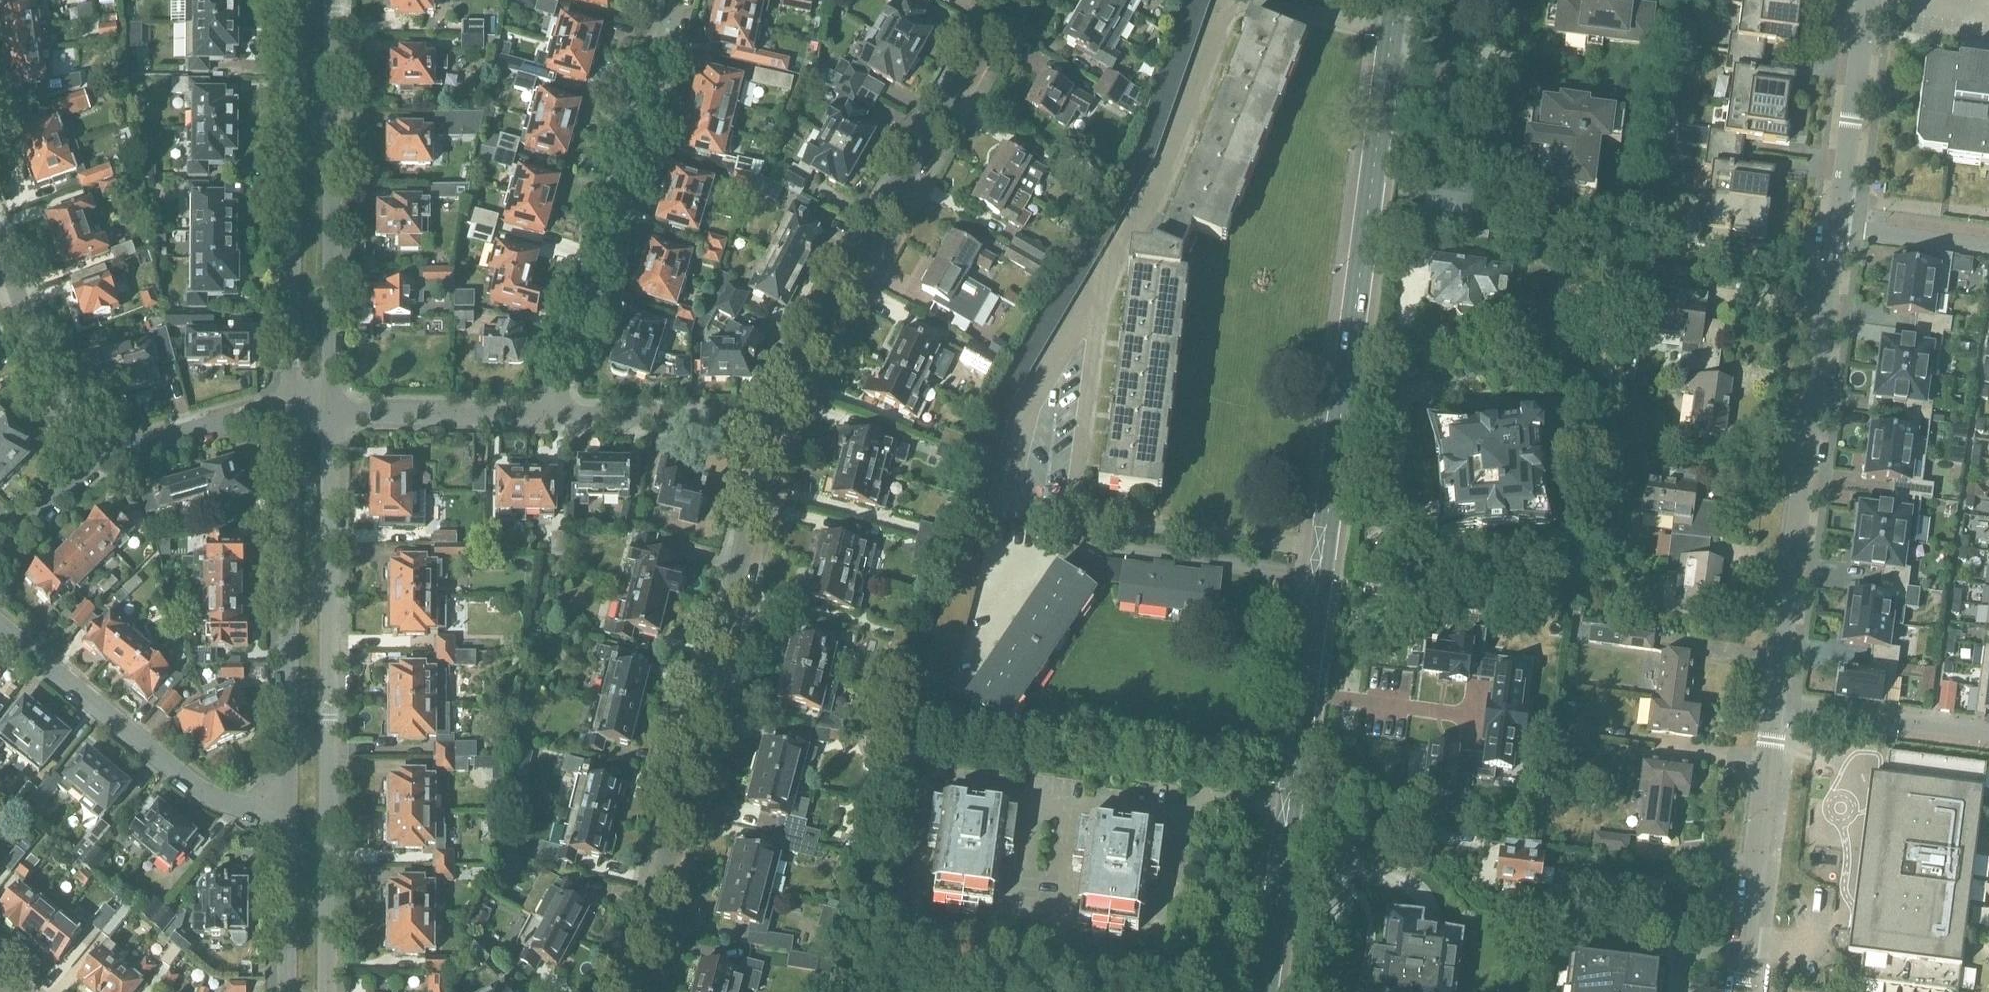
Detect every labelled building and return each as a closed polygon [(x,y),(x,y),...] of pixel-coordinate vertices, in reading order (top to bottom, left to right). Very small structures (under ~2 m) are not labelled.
[(3,33),(39,28),(48,27),(48,25),(41,26),(39,12),(45,11),(44,0),(40,0),(3,5),(5,15),(0,15),(3,33)] [(193,24),(236,24),(236,21),(240,18),(240,12),(237,9),(237,0),(193,0),(193,24)] [(394,10),(403,10),(403,15),(400,15),(400,17),(406,17),(406,16),(422,16),(422,11),(436,11),(436,6),(442,6),(442,0),(394,0),(394,10)] [(535,9),(555,15),(558,2),(551,0),(537,0),(535,9)] [(715,19),(756,29),(760,14),(768,16),(770,4),(752,0),(719,0),(718,5),(716,7),(715,14),(716,15),(715,19)] [(811,13),(814,2),(803,0),(784,0),(783,6),(811,13)] [(891,1),(892,1),(882,19),(886,21),(878,35),(917,57),(934,27),(928,23),(930,21),(906,8),(909,2),(910,2),(911,0),(891,0),(891,1)] [(1078,16),(1119,40),(1119,39),(1133,14),(1134,13),(1112,0),(1087,0),(1078,16)] [(1134,13),(1141,2),(1147,5),(1150,0),(1112,0),(1134,13)] [(1546,25),(1558,26),(1557,34),(1588,39),(1603,41),(1648,46),(1652,12),(1634,10),(1636,0),(1561,0),(1560,9),(1548,7),(1546,25)] [(1742,5),(1799,13),(1801,0),(1743,0),(1742,5)] [(1730,34),(1728,52),(1763,57),(1765,41),(1776,43),(1776,44),(1795,47),(1799,13),(1742,5),(1742,6),(1738,35),(1730,34)] [(1071,27),(1064,40),(1094,57),(1093,59),(1111,70),(1119,56),(1112,52),(1119,40),(1078,16),(1077,17),(1074,16),(1068,25),(1071,27)] [(1157,496),(1186,279),(1180,278),(1182,260),(1179,259),(1192,229),(1221,241),(1305,39),(1250,16),(1242,35),(1252,40),(1234,84),(1226,81),(1223,90),(1230,93),(1206,151),(1199,149),(1196,157),(1203,160),(1178,221),(1170,218),(1169,220),(1176,223),(1163,252),(1153,247),(1150,254),(1132,251),(1129,275),(1137,277),(1129,341),(1121,340),(1119,349),(1128,350),(1119,412),(1111,411),(1110,420),(1118,421),(1111,469),(1101,468),(1098,489),(1157,496)] [(562,17),(555,42),(594,54),(594,52),(598,50),(600,44),(598,41),(601,27),(562,17)] [(756,29),(715,19),(715,20),(713,22),(711,28),(712,31),(710,43),(723,46),(723,47),(740,51),(740,50),(751,52),(756,29)] [(118,21),(99,24),(100,34),(120,31),(118,21)] [(484,35),(484,23),(462,22),(462,35),(484,35)] [(236,24),(193,24),(186,24),(186,41),(193,41),(193,59),(189,59),(189,73),(209,73),(209,60),(224,61),(224,59),(237,59),(237,42),(240,39),(240,33),(236,30),(236,24)] [(5,51),(5,54),(50,49),(49,47),(43,48),(42,35),(49,34),(48,27),(39,28),(3,33),(4,40),(1,43),(2,50),(5,51)] [(500,35),(484,35),(462,35),(462,52),(497,51),(500,35)] [(901,86),(917,57),(878,35),(874,44),(869,41),(857,62),(853,60),(841,79),(860,90),(867,77),(866,77),(870,70),(894,84),(895,82),(901,86)] [(541,55),(538,65),(541,65),(540,67),(587,80),(590,68),(593,66),(595,59),(594,55),(594,54),(555,42),(552,54),(547,52),(541,55)] [(50,49),(5,54),(9,76),(13,76),(14,86),(54,80),(50,49)] [(433,92),(433,87),(436,87),(436,70),(446,70),(446,58),(422,58),(422,53),(405,53),(405,52),(400,52),(400,53),(403,53),(403,58),(393,58),(393,87),(400,87),(400,92),(433,92)] [(1728,52),(1725,71),(1733,72),(1729,101),(1729,102),(1786,109),(1789,93),(1793,93),(1795,76),(1772,73),(1772,74),(1761,73),(1763,57),(1728,52)] [(130,77),(132,77),(140,77),(136,54),(127,56),(130,77)] [(1915,143),(1922,152),(1946,155),(1946,161),(1946,162),(1947,162),(1947,161),(1950,161),(1956,162),(1988,166),(1988,64),(1960,60),(1960,58),(1958,58),(1958,64),(1934,61),(1925,68),(1915,143)] [(831,122),(822,137),(860,158),(877,127),(871,123),(872,121),(848,108),(853,99),(854,100),(860,90),(841,79),(819,66),(818,79),(835,89),(834,91),(838,94),(835,100),(837,101),(826,119),(831,122)] [(756,70),(753,83),(791,92),(793,79),(756,70)] [(699,80),(699,82),(698,82),(696,84),(694,91),(696,93),(695,96),(740,107),(746,81),(706,71),(706,72),(702,71),(700,80),(699,80)] [(1106,72),(1100,81),(1137,102),(1140,91),(1106,72)] [(517,74),(513,87),(533,92),(533,91),(537,79),(517,74)] [(1092,101),(1084,97),(1071,89),(1071,91),(1043,75),(1027,105),(1054,121),(1066,128),(1075,111),(1084,116),(1092,101)] [(89,88),(89,76),(70,79),(72,90),(89,88)] [(141,77),(132,77),(133,88),(142,88),(141,77)] [(193,94),(192,130),(235,130),(235,125),(239,125),(239,112),(236,112),(236,95),(223,95),(223,93),(208,93),(208,80),(175,80),(174,94),(193,94)] [(1100,81),(1093,94),(1126,111),(1136,117),(1142,105),(1137,102),(1100,81)] [(533,91),(533,92),(526,118),(572,131),(573,128),(577,126),(578,119),(576,116),(580,104),(533,91)] [(84,92),(51,103),(55,116),(67,111),(69,116),(90,108),(84,92)] [(1621,110),(1581,104),(1582,96),(1566,94),(1565,102),(1534,98),(1533,106),(1517,104),(1515,122),(1526,123),(1523,149),(1524,149),(1523,159),(1534,160),(1533,166),(1521,164),(1519,182),(1531,183),(1530,190),(1591,198),(1599,141),(1617,144),(1621,110)] [(689,122),(733,133),(740,107),(695,96),(694,99),(692,100),(691,108),(692,109),(689,122)] [(1679,128),(1677,144),(1690,146),(1707,148),(1742,153),(1744,137),(1763,139),(1763,141),(1786,144),(1789,127),(1784,126),(1786,109),(1729,102),(1725,132),(1709,130),(1709,132),(1679,128)] [(438,113),(439,138),(461,138),(461,113),(438,113)] [(572,132),(572,131),(526,118),(522,130),(530,133),(527,146),(565,156),(569,144),(572,142),(574,135),(572,132)] [(28,158),(29,161),(68,147),(58,120),(30,130),(29,128),(19,131),(20,134),(20,135),(24,147),(22,150),(24,157),(28,158)] [(685,135),(685,137),(686,138),(683,147),(688,148),(727,158),(733,133),(689,122),(688,123),(687,122),(684,134),(685,135)] [(755,124),(751,136),(768,140),(771,127),(755,124)] [(389,160),(389,164),(430,164),(431,132),(420,132),(420,129),(400,129),(400,133),(389,133),(389,148),(387,153),(387,157),(389,160)] [(235,133),(235,130),(192,130),(192,158),(188,158),(188,176),(208,175),(208,164),(223,164),(223,162),(235,162),(235,145),(239,142),(239,135),(235,133)] [(837,182),(844,186),(860,158),(822,137),(817,134),(799,165),(794,162),(791,167),(783,180),(802,190),(809,179),(807,178),(812,170),(836,184),(837,182)] [(496,151),(515,156),(519,141),(500,135),(496,151)] [(1677,144),(1675,157),(1689,158),(1690,146),(1677,144)] [(77,172),(68,147),(29,161),(30,162),(27,166),(30,172),(34,173),(38,186),(39,185),(40,188),(50,185),(49,182),(77,172)] [(988,173),(1029,197),(1030,197),(1045,171),(1003,147),(1001,150),(997,150),(992,159),(994,162),(988,173)] [(1707,149),(1704,166),(1712,167),(1708,197),(1770,206),(1770,205),(1765,204),(1767,188),(1772,189),(1774,171),(1751,168),(1751,169),(1740,168),(1742,153),(1707,148),(1707,149)] [(496,151),(492,165),(507,170),(511,171),(512,166),(515,156),(496,151)] [(740,154),(735,173),(758,178),(766,160),(740,154)] [(83,188),(99,182),(114,176),(110,164),(95,170),(78,176),(83,188)] [(517,180),(513,196),(551,207),(552,204),(555,202),(557,196),(555,192),(559,179),(512,166),(511,171),(507,170),(506,173),(508,178),(517,180)] [(145,169),(145,179),(156,179),(156,169),(145,169)] [(667,193),(666,197),(704,208),(712,182),(703,179),(686,174),(674,171),(670,183),(667,184),(665,190),(667,193)] [(754,188),(758,178),(735,173),(733,183),(754,188)] [(1029,197),(988,173),(980,186),(976,185),(971,194),(974,197),(972,200),(1014,225),(1023,209),(1022,208),(1029,197)] [(98,184),(103,196),(126,187),(122,174),(98,184)] [(1423,216),(1463,221),(1473,222),(1478,184),(1429,178),(1423,216)] [(192,199),(192,233),(235,233),(235,228),(238,226),(238,219),(235,216),(235,198),(222,198),(222,197),(207,197),(207,184),(188,184),(188,199),(192,199)] [(446,200),(467,199),(470,185),(428,185),(428,200),(446,200)] [(551,207),(513,196),(505,222),(544,232),(547,220),(551,218),(553,211),(551,208),(551,207)] [(697,233),(704,208),(666,197),(665,198),(662,200),(661,206),(662,208),(658,221),(672,225),(671,226),(687,230),(697,233)] [(1701,227),(1698,247),(1734,252),(1736,234),(1746,236),(1746,237),(1765,240),(1770,206),(1708,197),(1708,198),(1712,199),(1709,228),(1701,227)] [(51,231),(55,242),(92,228),(88,217),(95,214),(89,200),(72,206),(73,208),(48,217),(52,228),(51,231)] [(387,207),(380,207),(380,238),(401,238),(401,247),(419,247),(419,236),(428,236),(428,204),(419,204),(419,201),(396,201),(396,208),(387,208),(387,207)] [(795,204),(768,255),(799,272),(800,270),(804,272),(824,234),(808,225),(814,214),(795,204)] [(470,224),(475,226),(494,231),(498,217),(474,210),(470,224)] [(475,226),(471,239),(490,245),(494,231),(475,226)] [(1489,230),(1472,227),(1470,239),(1487,242),(1489,230)] [(97,240),(92,228),(55,242),(59,253),(61,254),(65,266),(90,257),(91,259),(109,253),(103,238),(97,240)] [(1009,246),(1048,268),(1051,264),(1045,261),(1050,250),(1017,231),(1009,246)] [(166,233),(153,233),(153,245),(166,245),(166,233)] [(192,233),(192,261),(237,261),(237,260),(235,260),(235,257),(238,255),(238,247),(235,244),(235,233),(192,233)] [(938,262),(965,278),(974,264),(988,272),(995,259),(953,235),(951,239),(947,238),(942,247),(945,250),(938,262)] [(705,249),(724,255),(730,243),(710,236),(705,249)] [(112,251),(116,263),(137,255),(132,244),(112,251)] [(645,256),(641,270),(682,282),(690,256),(652,244),(649,254),(645,256)] [(498,275),(530,283),(538,256),(497,245),(490,273),(498,275)] [(1040,282),(1048,268),(1009,246),(1003,256),(1025,269),(1023,272),(1040,282)] [(701,259),(720,265),(724,255),(705,249),(701,259)] [(1891,287),(1947,295),(1952,256),(1925,252),(1923,266),(1900,263),(1894,262),(1893,273),(1891,273),(1889,285),(1891,285),(1891,287)] [(796,277),(799,272),(768,255),(749,290),(750,291),(751,289),(782,306),(787,304),(791,297),(789,291),(792,287),(789,285),(792,279),(796,277)] [(237,264),(237,261),(192,261),(192,292),(187,292),(187,307),(207,307),(207,295),(222,295),(222,294),(237,294),(237,277),(240,275),(240,267),(237,264)] [(1436,305),(1440,306),(1441,307),(1441,308),(1442,308),(1443,309),(1445,310),(1446,310),(1447,310),(1448,310),(1451,310),(1452,309),(1453,308),(1453,307),(1477,310),(1478,303),(1489,304),(1490,308),(1496,309),(1499,306),(1505,306),(1508,284),(1510,284),(1512,272),(1436,261),(1435,265),(1434,266),(1433,266),(1432,267),(1431,269),(1430,271),(1430,272),(1430,273),(1430,274),(1431,275),(1431,276),(1432,277),(1433,278),(1433,282),(1428,286),(1427,299),(1430,304),(1436,305)] [(990,292),(965,278),(938,262),(930,275),(927,274),(921,283),(924,286),(922,289),(937,298),(934,303),(972,324),(990,292)] [(80,307),(85,321),(93,318),(94,320),(111,313),(111,312),(120,309),(115,297),(116,296),(105,266),(73,278),(77,290),(73,291),(74,294),(72,297),(75,304),(78,305),(79,308),(80,307)] [(718,269),(709,292),(741,308),(750,291),(749,290),(730,281),(733,274),(718,269)] [(454,283),(454,270),(423,270),(423,283),(454,283)] [(675,306),(682,282),(641,270),(638,279),(640,283),(637,294),(675,306)] [(530,283),(498,275),(492,300),(537,312),(543,293),(528,289),(530,283)] [(1585,279),(1560,276),(1557,293),(1583,297),(1585,279)] [(410,326),(409,303),(417,303),(417,284),(384,283),(384,288),(377,288),(377,287),(374,287),(374,292),(370,296),(370,303),(374,305),(374,311),(376,311),(376,328),(391,328),(391,326),(410,326)] [(1947,296),(1947,295),(1891,287),(1891,290),(1889,289),(1887,301),(1889,301),(1888,312),(1916,316),(1914,329),(1943,333),(1950,334),(1952,319),(1937,317),(1940,295),(1947,296)] [(138,293),(146,312),(161,306),(153,288),(138,293)] [(475,291),(454,290),(454,296),(454,308),(474,308),(476,308),(475,291)] [(1656,300),(1651,334),(1684,338),(1682,353),(1720,357),(1723,338),(1724,324),(1723,323),(1723,329),(1703,326),(1707,296),(1687,293),(1669,291),(1668,301),(1656,300)] [(714,309),(735,319),(741,308),(709,292),(704,303),(714,309)] [(704,303),(699,313),(695,324),(706,329),(714,309),(704,303)] [(677,319),(695,324),(699,313),(680,307),(680,309),(678,308),(675,317),(677,317),(677,319)] [(475,322),(474,308),(454,308),(454,331),(466,331),(466,323),(475,322)] [(214,313),(166,313),(166,328),(214,328),(214,313)] [(621,338),(620,341),(659,353),(668,328),(628,315),(624,328),(621,329),(619,336),(621,338)] [(690,336),(695,324),(677,319),(676,320),(676,319),(673,329),(674,329),(674,331),(690,336)] [(735,338),(734,339),(735,339),(731,348),(732,379),(749,379),(750,379),(752,378),(754,377),(755,376),(756,375),(758,373),(758,372),(759,370),(759,369),(758,367),(758,366),(757,364),(757,363),(755,362),(756,361),(757,362),(758,359),(759,359),(765,347),(766,344),(765,343),(768,338),(758,333),(755,338),(742,331),(743,330),(732,324),(729,322),(724,331),(735,338)] [(504,364),(519,364),(520,364),(521,364),(522,363),(523,362),(524,361),(524,360),(524,359),(524,358),(524,357),(523,356),(522,355),(521,354),(527,336),(501,327),(500,329),(484,330),(484,335),(482,335),(482,347),(484,347),(484,363),(501,363),(501,364),(504,364)] [(901,331),(884,367),(920,383),(924,374),(933,379),(947,350),(941,346),(920,337),(919,331),(909,327),(904,330),(903,330),(902,332),(901,331)] [(1943,333),(1914,329),(1913,343),(1907,342),(1901,342),(1901,345),(1884,342),(1882,355),(1880,355),(1878,367),(1880,367),(1880,370),(1937,377),(1943,333)] [(250,366),(250,333),(188,332),(188,360),(202,360),(202,365),(250,366)] [(168,334),(115,349),(126,387),(133,386),(133,388),(155,382),(155,380),(160,378),(153,353),(160,352),(162,359),(174,356),(168,334)] [(703,378),(732,379),(731,348),(735,339),(734,339),(733,340),(728,340),(729,337),(712,337),(712,340),(707,340),(706,346),(704,345),(704,349),(705,349),(704,357),(704,361),(704,376),(703,376),(703,378)] [(659,353),(620,341),(619,342),(618,342),(617,344),(618,346),(621,346),(619,351),(617,350),(610,369),(614,373),(624,376),(629,375),(630,371),(648,377),(652,363),(656,364),(659,353)] [(987,378),(999,358),(971,342),(960,362),(987,378)] [(126,387),(115,349),(83,358),(93,396),(126,387)] [(1677,388),(1676,392),(1695,395),(1691,427),(1725,432),(1731,382),(1712,379),(1714,359),(1720,360),(1720,357),(1682,353),(1677,388)] [(79,373),(75,358),(65,360),(69,375),(79,373)] [(676,378),(689,378),(689,359),(677,359),(676,378)] [(929,388),(920,383),(884,367),(882,366),(876,380),(871,377),(863,393),(918,419),(926,403),(922,401),(929,388)] [(1937,379),(1937,377),(1880,370),(1880,373),(1877,373),(1876,384),(1878,385),(1876,398),(1894,400),(1893,403),(1899,404),(1904,405),(1902,419),(1930,422),(1933,404),(1928,403),(1928,402),(1931,378),(1937,379)] [(1981,387),(1980,399),(1988,400),(1988,389),(1988,388),(1981,387)] [(11,473),(13,471),(17,472),(22,467),(22,463),(33,452),(25,444),(26,443),(6,423),(3,414),(6,414),(2,402),(0,402),(0,462),(11,473)] [(1508,428),(1507,423),(1463,427),(1462,425),(1435,427),(1437,455),(1439,454),(1443,507),(1439,508),(1439,504),(1437,504),(1440,536),(1471,533),(1471,532),(1467,532),(1467,528),(1520,523),(1520,525),(1547,523),(1545,495),(1544,495),(1543,483),(1540,450),(1535,451),(1535,439),(1543,439),(1544,413),(1518,418),(1520,426),(1508,428)] [(1930,422),(1902,419),(1901,432),(1872,428),(1871,439),(1869,439),(1867,450),(1869,451),(1869,453),(1925,460),(1930,422)] [(1985,421),(1977,420),(1975,432),(1983,433),(1985,421)] [(842,447),(838,463),(888,476),(891,461),(904,465),(909,447),(839,430),(835,446),(842,447)] [(1972,458),(1980,459),(1981,447),(1973,446),(1972,458)] [(1950,448),(1948,463),(1963,466),(1965,450),(1950,448)] [(1922,484),(1925,460),(1869,453),(1869,455),(1866,455),(1865,467),(1867,467),(1866,478),(1894,481),(1894,484),(1892,496),(1921,499),(1932,501),(1934,485),(1922,484)] [(696,481),(686,479),(672,475),(675,461),(661,457),(656,476),(658,477),(655,488),(664,490),(660,505),(682,511),(679,520),(697,524),(701,511),(703,512),(706,501),(703,500),(706,489),(705,489),(706,485),(695,483),(696,481)] [(578,496),(603,497),(604,458),(593,458),(593,461),(578,460),(578,496)] [(604,458),(603,497),(630,498),(630,461),(616,461),(617,458),(604,458)] [(1978,471),(1980,459),(1972,458),(1970,470),(1978,471)] [(226,524),(227,524),(224,515),(221,516),(220,511),(230,508),(232,514),(241,511),(237,499),(249,496),(244,479),(240,480),(234,460),(203,469),(204,475),(206,481),(210,480),(222,523),(223,525),(226,524)] [(0,462),(0,488),(3,485),(3,481),(11,473),(0,462)] [(888,476),(838,463),(830,496),(885,509),(888,495),(884,494),(888,476)] [(372,489),(372,491),(412,492),(412,478),(414,478),(414,465),(375,464),(373,467),(373,473),(372,473),(372,477),(370,480),(370,487),(372,489)] [(526,521),(526,517),(526,467),(510,467),(510,472),(499,472),(498,520),(526,521)] [(526,467),(526,517),(555,517),(555,473),(545,473),(545,467),(526,467)] [(475,492),(487,492),(488,471),(475,471),(475,492)] [(1674,519),(1672,535),(1704,538),(1710,538),(1722,540),(1726,511),(1694,507),(1698,474),(1677,471),(1675,484),(1647,481),(1642,515),(1674,519)] [(208,514),(212,527),(223,525),(222,523),(210,480),(206,481),(204,475),(169,484),(166,482),(158,484),(157,488),(142,492),(148,512),(160,509),(161,513),(202,501),(207,515),(208,514)] [(1967,496),(1975,497),(1976,485),(1968,484),(1967,496)] [(414,526),(414,519),(414,505),(412,505),(412,492),(372,491),(372,494),(370,496),(370,504),(372,506),(372,510),(373,510),(373,516),(375,519),(383,519),(383,526),(414,526)] [(138,506),(134,494),(126,496),(129,508),(138,506)] [(1879,510),(1862,508),(1860,521),(1858,521),(1856,533),(1858,533),(1858,536),(1915,543),(1921,499),(1892,496),(1890,508),(1885,507),(1885,508),(1879,507),(1879,510)] [(1975,497),(1967,496),(1965,508),(1973,509),(1975,497)] [(965,503),(962,514),(986,519),(988,509),(965,503)] [(88,525),(112,550),(115,547),(120,551),(129,542),(125,538),(133,531),(118,515),(117,516),(107,506),(88,525)] [(579,506),(571,506),(568,506),(567,523),(579,523),(579,506)] [(625,506),(621,526),(633,529),(638,510),(625,506)] [(917,538),(940,543),(943,528),(920,523),(917,538)] [(226,524),(223,525),(212,527),(209,528),(209,532),(226,533),(226,524)] [(112,550),(88,525),(85,527),(87,530),(70,546),(96,572),(115,553),(112,550)] [(435,532),(435,544),(457,545),(457,532),(435,532)] [(635,566),(631,584),(668,593),(679,596),(681,591),(684,592),(686,580),(685,579),(686,574),(684,574),(686,563),(653,555),(658,536),(641,532),(640,538),(636,537),(633,548),(632,547),(627,564),(635,566)] [(553,534),(553,556),(567,556),(567,534),(553,534)] [(821,534),(813,565),(863,578),(866,564),(871,566),(875,548),(871,547),(871,546),(821,534)] [(1710,540),(1710,538),(1704,538),(1672,535),(1667,573),(1686,575),(1681,607),(1715,612),(1722,562),(1702,559),(1705,540),(1710,540)] [(1915,544),(1915,543),(1858,536),(1858,539),(1855,538),(1854,550),(1856,550),(1854,563),(1871,566),(1871,569),(1877,569),(1876,570),(1882,571),(1880,584),(1908,588),(1910,572),(1906,572),(1909,544),(1915,544)] [(1960,549),(1968,550),(1969,538),(1961,537),(1960,549)] [(184,567),(203,568),(244,568),(244,540),(231,540),(231,538),(208,538),(207,550),(201,550),(193,554),(193,558),(184,558),(184,567)] [(936,559),(940,543),(917,538),(913,554),(936,559)] [(457,545),(435,544),(436,560),(471,560),(471,544),(457,545)] [(96,572),(70,546),(54,561),(50,556),(46,560),(71,586),(76,591),(96,572)] [(1968,550),(1960,549),(1958,560),(1966,561),(1968,550)] [(1139,604),(1162,607),(1167,570),(1083,559),(1070,577),(1086,587),(1092,579),(1122,583),(1119,604),(1121,604),(1121,602),(1137,604),(1136,608),(1139,609),(1139,604)] [(71,586),(46,560),(27,578),(38,588),(36,590),(51,605),(71,586)] [(390,580),(389,597),(434,598),(434,582),(446,582),(446,565),(425,565),(425,561),(399,560),(399,562),(403,562),(403,566),(393,566),(393,580),(390,580)] [(863,578),(813,565),(809,582),(802,580),(798,596),(855,611),(855,610),(860,611),(863,596),(859,595),(863,578)] [(244,568),(203,568),(203,594),(241,594),(241,572),(244,572),(244,568)] [(1221,577),(1167,570),(1162,607),(1184,610),(1184,614),(1187,615),(1188,610),(1214,613),(1214,616),(1216,616),(1221,577)] [(1078,617),(1077,616),(1089,599),(1090,599),(1094,593),(1086,587),(1070,577),(1062,571),(1045,596),(1041,593),(1029,610),(1033,613),(999,662),(995,659),(983,676),(987,679),(970,704),(986,715),(985,717),(991,721),(992,719),(1003,726),(1008,719),(1007,718),(1019,701),(1020,701),(1032,683),(1031,682),(1043,665),(1044,666),(1054,653),(1052,652),(1064,635),(1065,636),(1078,617)] [(109,574),(103,579),(112,588),(117,582),(109,574)] [(135,576),(121,589),(113,597),(119,604),(127,596),(141,582),(135,576)] [(112,588),(103,579),(97,586),(105,594),(112,588)] [(658,634),(668,593),(631,584),(626,602),(618,600),(613,620),(607,618),(604,634),(631,640),(633,628),(644,631),(644,633),(657,636),(657,634),(658,634)] [(1908,588),(1880,584),(1879,598),(1850,594),(1849,605),(1847,604),(1845,616),(1847,616),(1847,619),(1895,625),(1899,602),(1906,603),(1908,588)] [(167,586),(169,594),(183,594),(183,585),(167,586)] [(1953,602),(1961,603),(1962,591),(1954,590),(1953,602)] [(940,613),(973,606),(976,593),(944,600),(940,613)] [(203,622),(212,622),(241,622),(241,616),(241,594),(203,594),(203,622)] [(434,598),(389,597),(389,617),(393,617),(393,631),(403,631),(403,634),(399,634),(399,636),(424,636),(425,631),(435,631),(434,598)] [(80,628),(93,613),(95,610),(86,602),(71,620),(80,628)] [(1961,603),(1953,602),(1951,614),(1959,615),(1961,603)] [(940,613),(937,627),(969,620),(973,606),(940,613)] [(544,612),(532,611),(531,622),(542,624),(544,612)] [(176,612),(165,615),(170,628),(178,617),(176,612)] [(101,619),(93,613),(80,628),(88,634),(101,619)] [(84,643),(105,661),(130,631),(108,613),(103,621),(101,619),(88,634),(86,638),(88,639),(84,643)] [(248,616),(241,616),(241,622),(212,622),(211,649),(233,649),(233,648),(248,648),(248,616)] [(1895,626),(1895,625),(1847,619),(1846,621),(1844,621),(1843,632),(1845,633),(1843,643),(1872,647),(1870,660),(1898,664),(1900,649),(1888,648),(1891,625),(1895,626)] [(172,636),(177,637),(181,633),(176,626),(169,631),(172,636)] [(1622,646),(1624,632),(1591,627),(1589,642),(1622,646)] [(1482,656),(1483,656),(1486,630),(1472,628),(1470,644),(1445,640),(1444,648),(1436,647),(1436,645),(1432,645),(1431,647),(1427,646),(1424,674),(1450,677),(1449,681),(1467,683),(1467,678),(1479,680),(1482,656)] [(124,682),(151,649),(130,631),(105,661),(107,662),(108,660),(128,676),(124,681),(124,682)] [(1949,631),(1947,643),(1955,644),(1957,632),(1949,631)] [(1652,650),(1654,636),(1624,632),(1622,646),(1652,650)] [(435,640),(435,651),(476,651),(477,637),(437,637),(437,640),(435,640)] [(789,647),(784,669),(831,680),(834,666),(844,668),(847,657),(853,658),(854,652),(823,644),(823,643),(806,639),(805,640),(794,637),(792,648),(789,647)] [(1954,655),(1955,644),(1947,643),(1946,654),(1954,655)] [(607,663),(598,699),(641,710),(645,693),(643,692),(648,672),(624,666),(628,653),(597,646),(594,659),(607,663)] [(926,669),(959,661),(962,647),(930,655),(926,669)] [(1984,647),(1981,668),(1988,669),(1988,648),(1984,647)] [(163,704),(172,693),(179,685),(185,677),(173,668),(171,671),(149,652),(152,649),(151,649),(124,682),(147,700),(152,694),(163,704)] [(389,686),(389,704),(438,705),(438,689),(446,689),(446,667),(456,667),(456,666),(476,667),(476,651),(435,651),(435,664),(437,664),(437,672),(424,672),(424,667),(398,667),(398,668),(403,668),(403,673),(393,673),(393,686),(389,686)] [(1656,672),(1653,680),(1654,688),(1658,689),(1657,699),(1687,703),(1688,703),(1689,703),(1695,657),(1685,656),(1685,653),(1679,651),(1673,652),(1673,654),(1663,653),(1660,673),(1656,672)] [(213,653),(188,653),(193,666),(213,666),(213,653)] [(1510,660),(1483,656),(1482,656),(1479,680),(1495,682),(1492,705),(1488,704),(1486,718),(1526,723),(1529,701),(1521,700),(1524,674),(1508,672),(1510,660)] [(1836,697),(1885,703),(1888,678),(1896,679),(1898,664),(1870,660),(1869,670),(1868,674),(1840,670),(1840,672),(1838,671),(1836,683),(1838,683),(1836,697)] [(926,669),(923,683),(955,675),(959,661),(926,669)] [(1952,664),(1945,663),(1943,675),(1951,676),(1952,664)] [(221,680),(244,680),(244,666),(221,666),(221,680)] [(1936,669),(1925,667),(1923,681),(1934,683),(1936,669)] [(1988,689),(1988,669),(1981,668),(1978,688),(1988,689)] [(839,682),(831,680),(784,669),(779,690),(782,691),(779,702),(790,705),(790,706),(807,711),(807,709),(818,712),(814,728),(831,729),(839,730),(842,718),(831,715),(839,682)] [(919,699),(951,691),(955,675),(923,683),(919,699)] [(207,700),(226,742),(232,739),(233,741),(236,740),(235,739),(245,735),(243,731),(248,728),(240,711),(247,708),(239,692),(237,693),(233,683),(218,690),(216,685),(203,691),(207,700)] [(1955,685),(1942,683),(1938,711),(1951,712),(1955,685)] [(1978,688),(1974,716),(1985,717),(1986,711),(1988,711),(1988,689),(1978,688)] [(172,693),(163,704),(159,709),(167,717),(181,701),(172,693)] [(641,710),(598,699),(589,735),(585,734),(582,747),(603,752),(606,740),(629,746),(634,726),(637,726),(641,710)] [(1652,699),(1648,731),(1695,737),(1700,705),(1689,704),(1689,703),(1688,703),(1687,703),(1657,699),(1652,699)] [(205,748),(207,752),(217,747),(218,748),(220,747),(219,745),(226,742),(207,700),(196,705),(199,710),(180,719),(187,735),(192,732),(201,750),(205,748)] [(3,729),(24,746),(50,715),(37,705),(35,708),(26,701),(3,729)] [(438,739),(438,744),(447,744),(447,721),(438,721),(438,705),(389,704),(389,723),(393,723),(393,737),(403,737),(403,741),(398,741),(398,742),(424,743),(424,739),(438,739)] [(50,715),(24,746),(17,754),(39,772),(69,736),(61,729),(63,726),(50,715)] [(1523,746),(1526,723),(1486,718),(1484,732),(1489,733),(1485,756),(1470,754),(1467,777),(1494,781),(1496,769),(1512,771),(1515,745),(1523,746)] [(900,727),(890,724),(886,738),(891,739),(896,741),(900,727)] [(758,753),(753,771),(797,783),(800,771),(814,760),(816,750),(812,749),(814,742),(828,743),(831,729),(814,728),(803,726),(798,745),(789,742),(787,747),(766,741),(762,755),(758,753)] [(1588,737),(1558,734),(1556,746),(1586,750),(1588,737)] [(891,739),(886,738),(882,736),(881,738),(879,744),(889,747),(891,739)] [(434,758),(456,758),(456,744),(447,744),(438,744),(437,743),(437,746),(435,746),(434,758)] [(1462,816),(1467,777),(1470,754),(1458,752),(1458,751),(1430,747),(1426,779),(1424,779),(1424,782),(1425,783),(1424,795),(1447,798),(1445,814),(1462,816)] [(71,790),(83,800),(110,768),(108,766),(108,763),(103,759),(99,760),(88,751),(62,783),(58,788),(68,795),(71,790)] [(1859,981),(1943,991),(1958,991),(1987,765),(1888,753),(1885,778),(1870,776),(1848,955),(1862,956),(1859,981)] [(581,776),(572,812),(613,823),(617,805),(615,805),(620,785),(596,778),(600,765),(566,757),(562,772),(581,776)] [(469,758),(456,758),(434,758),(434,770),(436,770),(436,773),(469,773),(469,768),(487,768),(487,758),(469,758)] [(1639,768),(1636,774),(1637,782),(1641,782),(1640,791),(1645,792),(1676,796),(1687,797),(1692,766),(1644,759),(1643,768),(1639,768)] [(102,821),(131,786),(120,777),(121,773),(115,769),(112,770),(110,768),(83,800),(84,800),(79,805),(93,815),(90,819),(98,826),(101,822),(102,821)] [(779,817),(774,834),(813,844),(817,832),(805,828),(807,820),(792,817),(793,813),(790,812),(797,783),(753,771),(748,789),(753,790),(749,804),(771,810),(770,814),(779,817)] [(54,773),(38,792),(30,802),(38,809),(58,785),(62,780),(54,773)] [(388,811),(437,811),(437,780),(424,780),(424,774),(398,774),(397,775),(402,775),(402,779),(392,779),(392,793),(388,793),(388,811)] [(20,811),(28,801),(30,802),(38,792),(29,785),(12,805),(20,811)] [(1640,802),(1637,810),(1638,819),(1641,819),(1638,838),(1670,843),(1676,796),(1645,792),(1643,802),(1640,802)] [(940,846),(933,899),(992,907),(999,853),(1012,855),(1017,812),(1000,809),(1001,804),(952,797),(951,803),(934,800),(928,844),(940,846)] [(130,835),(151,852),(178,820),(152,799),(143,809),(148,813),(130,835)] [(437,829),(437,811),(388,811),(388,830),(392,830),(392,843),(401,843),(401,847),(397,847),(397,849),(424,849),(424,844),(436,844),(436,852),(434,852),(433,864),(454,864),(454,850),(444,850),(444,829),(437,829)] [(613,823),(572,812),(562,848),(547,844),(543,858),(574,865),(577,853),(601,859),(606,839),(608,839),(613,823)] [(178,820),(151,852),(172,869),(190,847),(194,851),(203,841),(178,820)] [(102,821),(101,822),(98,826),(85,841),(94,849),(111,829),(102,821)] [(1097,827),(1079,825),(1074,869),(1086,870),(1079,923),(1138,931),(1145,878),(1157,880),(1163,836),(1146,834),(1146,829),(1098,822),(1097,827)] [(1631,836),(1596,832),(1594,848),(1629,852),(1631,836)] [(729,862),(725,879),(769,891),(773,874),(782,876),(785,864),(777,862),(779,851),(813,860),(817,845),(813,844),(774,834),(770,853),(738,844),(733,863),(729,862)] [(2,865),(11,872),(32,846),(23,839),(2,865)] [(1541,844),(1502,839),(1497,879),(1538,884),(1552,886),(1554,869),(1541,868),(1542,857),(1539,856),(1541,844)] [(85,841),(72,857),(81,865),(94,849),(85,841)] [(96,848),(82,865),(94,875),(108,858),(96,848)] [(1247,862),(1255,863),(1257,852),(1249,851),(1247,862)] [(24,862),(16,873),(24,880),(33,870),(24,862)] [(454,879),(454,864),(433,864),(433,877),(435,877),(435,879),(454,879)] [(207,897),(207,908),(247,909),(247,875),(246,873),(246,872),(245,871),(244,870),(242,869),(241,869),(239,869),(238,869),(237,870),(236,870),(235,871),(234,872),(234,874),(234,875),(234,880),(229,880),(229,879),(204,878),(204,879),(202,879),(201,881),(200,883),(199,885),(199,886),(199,888),(199,890),(199,891),(199,892),(200,894),(200,896),(202,897),(207,897)] [(83,870),(76,878),(84,885),(91,877),(83,870)] [(544,905),(536,920),(575,941),(584,925),(581,924),(588,911),(569,900),(575,888),(554,877),(540,903),(544,905)] [(769,891),(725,879),(720,897),(724,898),(719,917),(750,925),(745,944),(791,952),(793,938),(767,934),(773,908),(765,906),(769,891)] [(387,919),(436,919),(437,887),(423,886),(423,881),(397,880),(397,882),(402,882),(401,886),(391,886),(391,900),(388,899),(387,919)] [(43,900),(40,898),(38,901),(19,886),(0,909),(0,918),(17,932),(43,900)] [(43,900),(17,932),(26,940),(29,937),(38,945),(62,916),(61,916),(68,907),(50,891),(43,900)] [(151,924),(166,906),(153,896),(138,913),(151,924)] [(125,901),(115,913),(91,942),(101,951),(108,943),(136,910),(134,909),(125,901)] [(91,942),(115,913),(105,904),(90,923),(87,926),(81,934),(91,942)] [(162,936),(173,922),(178,917),(166,906),(151,924),(154,926),(152,928),(162,936)] [(247,909),(207,908),(207,914),(200,914),(193,918),(193,927),(202,934),(204,934),(204,935),(228,934),(233,933),(233,938),(233,939),(233,940),(233,941),(234,943),(235,944),(236,945),(238,945),(239,945),(240,945),(241,945),(243,945),(244,944),(245,943),(245,942),(246,941),(246,940),(246,939),(246,938),(246,937),(246,933),(247,909)] [(485,920),(475,914),(474,913),(468,924),(478,930),(485,920)] [(1453,969),(1459,969),(1463,938),(1437,934),(1416,932),(1417,920),(1398,917),(1399,916),(1390,914),(1388,930),(1390,930),(1386,956),(1374,955),(1373,962),(1372,962),(1371,976),(1374,977),(1371,991),(1450,991),(1453,969)] [(58,961),(81,934),(87,926),(78,918),(72,925),(62,916),(38,945),(58,961)] [(538,957),(558,967),(564,954),(567,956),(575,941),(536,920),(531,918),(510,957),(532,969),(538,957)] [(436,919),(387,919),(387,937),(391,937),(391,950),(401,950),(401,954),(396,954),(396,956),(423,956),(423,951),(436,951),(436,919)] [(184,952),(188,955),(198,943),(173,922),(162,936),(183,954),(184,952)] [(162,936),(152,928),(148,933),(157,941),(168,950),(161,961),(162,962),(157,970),(167,976),(171,968),(183,954),(162,936)] [(481,942),(470,952),(486,968),(497,958),(481,942)] [(89,991),(100,991),(122,967),(111,957),(116,950),(108,943),(101,951),(79,979),(85,984),(83,987),(89,991)] [(788,967),(815,972),(818,957),(790,953),(788,967)] [(426,957),(425,972),(446,972),(446,957),(426,957)] [(1573,958),(1571,975),(1576,976),(1575,989),(1570,989),(1569,991),(1651,991),(1654,974),(1630,970),(1631,966),(1573,958)] [(100,991),(139,991),(157,970),(144,960),(131,975),(122,967),(100,991)] [(731,966),(730,969),(702,962),(699,974),(697,974),(692,991),(739,991),(740,987),(756,991),(761,974),(760,974),(763,964),(746,960),(743,970),(731,966)] [(167,976),(160,988),(167,991),(169,991),(180,973),(171,968),(167,976)] [(446,972),(425,972),(427,972),(427,991),(446,991),(446,972)] [(200,991),(210,991),(209,991),(213,979),(206,974),(200,991)] [(502,983),(487,991),(507,991),(502,983)] [(247,984),(229,984),(226,991),(246,991),(247,984)]
